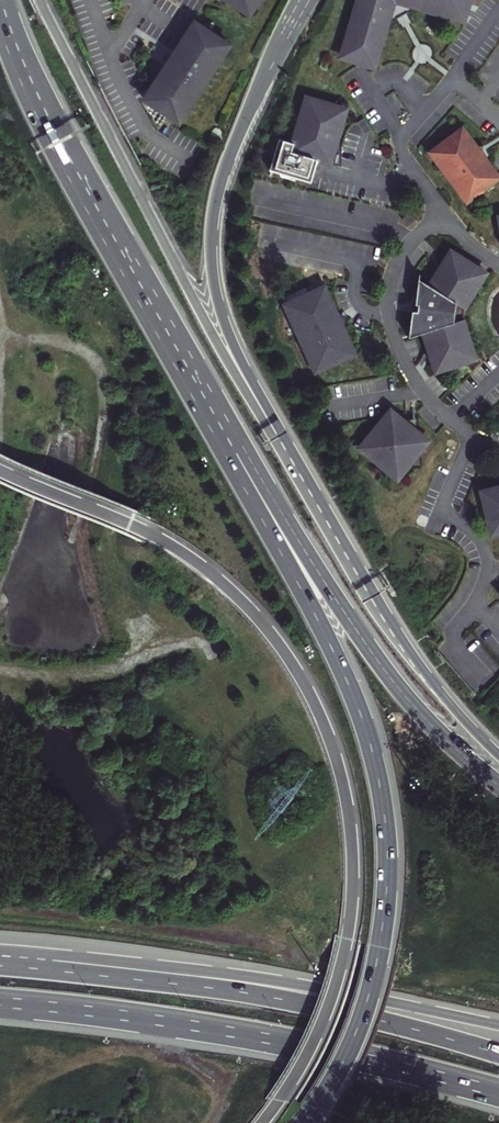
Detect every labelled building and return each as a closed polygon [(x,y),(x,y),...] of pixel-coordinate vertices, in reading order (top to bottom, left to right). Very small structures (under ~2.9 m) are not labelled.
[(255,0),(254,1),(253,3),(250,5),(248,6),(243,7),(240,6),(237,4),(235,6),(249,14),(257,1),(255,0)] [(345,41),(348,42),(347,44),(347,48),(347,50),(348,52),(349,55),(353,58),(354,59),(357,60),(356,62),(374,67),(386,24),(402,16),(417,8),(463,22),(469,4),(466,4),(467,1),(467,0),(357,0),(345,41)] [(178,121),(220,57),(218,56),(219,55),(220,53),(221,50),(221,47),(220,43),(218,41),(214,38),(216,36),(213,34),(201,26),(193,21),(185,34),(173,51),(171,54),(164,65),(147,91),(143,98),(178,121)] [(209,22),(201,26),(213,34),(209,22)] [(220,57),(229,45),(216,36),(214,38),(218,41),(220,43),(221,47),(221,50),(220,53),(219,55),(218,56),(220,57)] [(347,44),(348,42),(345,41),(340,58),(356,62),(357,60),(354,59),(353,58),(349,55),(348,52),(347,50),(347,48),(347,44)] [(164,65),(171,54),(162,55),(164,65)] [(339,129),(345,109),(305,97),(292,142),(279,138),(269,170),(311,182),(318,160),(329,163),(334,146),(339,129)] [(363,117),(356,122),(364,133),(370,129),(363,117)] [(430,152),(467,202),(498,178),(483,157),(479,151),(475,146),(462,128),(430,152)] [(479,151),(483,157),(483,146),(475,146),(479,151)] [(400,220),(407,226),(413,220),(407,213),(400,220)] [(454,328),(451,324),(453,323),(456,303),(452,300),(456,298),(459,297),(462,297),(466,297),(469,298),(484,275),(449,253),(441,266),(435,276),(429,286),(418,279),(415,305),(417,306),(417,311),(411,311),(408,337),(423,333),(427,346),(431,358),(435,372),(474,359),(466,333),(461,332),(457,330),(454,328)] [(441,266),(433,268),(435,276),(441,266)] [(323,287),(286,305),(316,370),(353,353),(323,287)] [(461,332),(466,333),(462,320),(463,308),(469,298),(466,297),(462,297),(459,297),(456,298),(452,300),(456,303),(453,323),(451,324),(454,328),(457,330),(461,332)] [(391,410),(360,448),(398,478),(428,440),(417,431),(402,419),(391,410)] [(402,419),(417,431),(416,419),(402,419)] [(481,490),(491,533),(498,531),(498,486),(481,490)]
